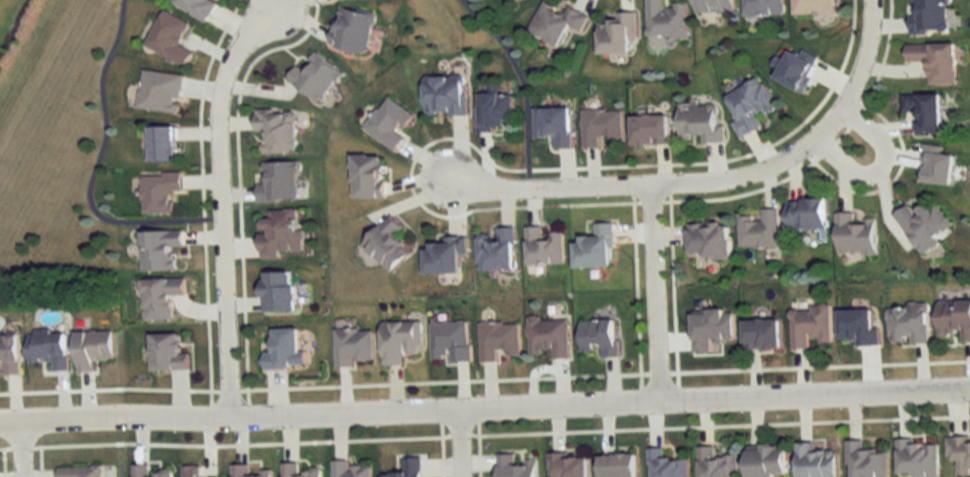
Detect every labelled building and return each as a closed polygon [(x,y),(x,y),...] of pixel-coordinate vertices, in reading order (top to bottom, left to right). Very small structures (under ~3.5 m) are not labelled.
[(205,23),(216,4),(209,0),(169,0),(205,23)] [(664,5),(664,0),(646,0),(647,38),(687,38),(687,5),(664,5)] [(694,12),(734,12),(734,0),(694,0),(694,12)] [(745,17),(783,16),(783,0),(744,0),(745,17)] [(791,15),(833,15),(833,0),(791,0),(791,15)] [(947,34),(947,0),(911,0),(911,34),(947,34)] [(528,32),(558,48),(569,26),(581,32),(589,17),(566,6),(563,11),(543,1),(528,32)] [(145,42),(168,55),(166,58),(173,62),(175,59),(185,65),(193,50),(179,42),(183,35),(181,34),(184,30),(185,30),(190,21),(164,7),(145,42)] [(365,55),(375,16),(339,7),(329,46),(365,55)] [(630,41),(636,41),(636,13),(609,13),(609,24),(598,24),(598,55),(630,55),(630,41)] [(928,85),(955,85),(955,45),(905,45),(905,62),(928,62),(928,85)] [(296,65),(286,80),(321,105),(342,73),(314,54),(303,70),(296,65)] [(185,73),(182,89),(181,89),(180,96),(175,96),(174,101),(177,102),(179,105),(178,109),(175,111),(136,106),(139,89),(141,88),(144,67),(185,73)] [(425,77),(424,115),(465,116),(465,77),(425,77)] [(725,97),(738,121),(731,124),(739,139),(763,127),(758,117),(775,108),(760,79),(725,97)] [(477,130),(513,131),(513,94),(478,94),(477,130)] [(918,136),(941,136),(940,96),(903,96),(903,114),(918,114),(918,136)] [(404,137),(400,134),(413,116),(387,97),(363,129),(393,152),(404,137)] [(721,142),(720,104),(679,105),(680,143),(721,142)] [(534,139),(552,139),(553,150),(572,149),(572,109),(533,109),(534,139)] [(296,111),(254,111),(254,133),(260,134),(260,154),(296,154),(296,111)] [(599,149),(599,144),(622,144),(622,111),(581,111),(581,149),(599,149)] [(632,117),(632,145),(668,145),(668,117),(632,117)] [(149,128),(149,163),(176,163),(176,128),(149,128)] [(351,156),(352,199),(383,199),(382,156),(351,156)] [(258,202),(298,202),(297,162),(257,163),(258,202)] [(181,174),(141,174),(142,214),(171,213),(171,191),(182,191),(181,174)] [(787,200),(787,231),(825,231),(825,200),(787,200)] [(953,226),(933,200),(915,214),(908,206),(895,216),(925,256),(941,244),(937,238),(953,226)] [(280,259),(280,252),(301,251),(301,210),(260,210),(260,259),(280,259)] [(778,248),(778,210),(761,210),(761,217),(739,217),(739,248),(778,248)] [(836,214),(837,254),(875,254),(875,219),(855,219),(855,214),(836,214)] [(410,252),(395,237),(404,229),(390,215),(361,244),(390,272),(410,252)] [(613,224),(594,224),(594,239),(573,239),(574,268),(613,268),(613,224)] [(688,225),(688,259),(729,259),(729,225),(688,225)] [(525,265),(563,265),(563,233),(542,233),(542,227),(525,227),(525,265)] [(514,270),(514,228),(496,228),(496,236),(477,236),(477,270),(514,270)] [(142,269),(175,269),(175,247),(183,247),(183,231),(141,232),(142,269)] [(424,274),(459,274),(459,254),(467,254),(467,236),(443,236),(443,245),(424,245),(424,274)] [(294,270),(262,270),(262,310),(294,310),(294,270)] [(144,319),(173,319),(173,294),(185,294),(185,277),(143,278),(144,319)] [(937,300),(938,339),(969,339),(969,299),(937,300)] [(928,342),(928,304),(887,304),(887,342),(928,342)] [(791,307),(792,348),(808,348),(808,343),(831,342),(830,306),(791,307)] [(691,311),(692,353),(711,353),(710,341),(734,340),(733,310),(691,311)] [(528,352),(550,352),(550,358),(569,358),(568,318),(527,319),(528,352)] [(616,319),(579,320),(580,353),(591,352),(591,344),(601,343),(601,356),(617,356),(616,319)] [(780,348),(780,319),(744,319),(744,348),(780,348)] [(382,321),(382,365),(402,365),(402,355),(421,355),(421,321),(382,321)] [(430,321),(430,361),(470,361),(470,321),(430,321)] [(519,356),(519,322),(479,322),(479,361),(498,361),(498,356),(519,356)] [(263,369),(303,368),(302,327),(272,327),(272,352),(263,352),(263,369)] [(334,328),(334,363),(373,363),(373,328),(334,328)] [(74,331),(75,372),(92,372),(92,358),(112,358),(112,330),(74,331)] [(66,332),(28,333),(28,361),(51,361),(52,371),(67,371),(66,332)] [(187,352),(181,352),(181,332),(151,333),(151,371),(187,370),(187,352)] [(18,335),(0,335),(0,364),(3,363),(3,375),(19,375),(18,335)] [(956,458),(956,472),(969,472),(969,438),(946,438),(946,458),(956,458)] [(847,476),(888,476),(887,450),(864,450),(864,440),(847,440),(847,476)] [(937,476),(937,440),(897,440),(897,476),(937,476)] [(796,442),(797,476),(837,476),(837,450),(814,450),(814,442),(796,442)] [(698,476),(737,476),(737,455),(715,455),(715,446),(698,446),(698,476)] [(786,446),(747,446),(747,476),(786,476),(786,446)] [(688,458),(663,459),(663,448),(649,448),(650,476),(688,476),(688,458)] [(549,476),(588,476),(587,453),(548,455),(549,476)] [(635,453),(599,453),(599,476),(635,476),(635,453)] [(536,459),(517,459),(517,454),(498,454),(498,476),(536,476),(536,459)] [(405,457),(405,473),(383,473),(383,476),(422,476),(422,457),(405,457)] [(348,466),(348,460),(332,460),(333,476),(371,476),(370,465),(348,466)] [(281,476),(321,476),(321,470),(299,470),(299,463),(281,463),(281,476)] [(132,476),(171,476),(171,472),(149,472),(149,464),(131,465),(132,476)] [(272,469),(253,469),(253,465),(232,465),(232,476),(272,476),(272,469)] [(57,467),(58,476),(101,476),(101,466),(57,467)] [(199,466),(183,466),(183,476),(199,476),(199,466)]
